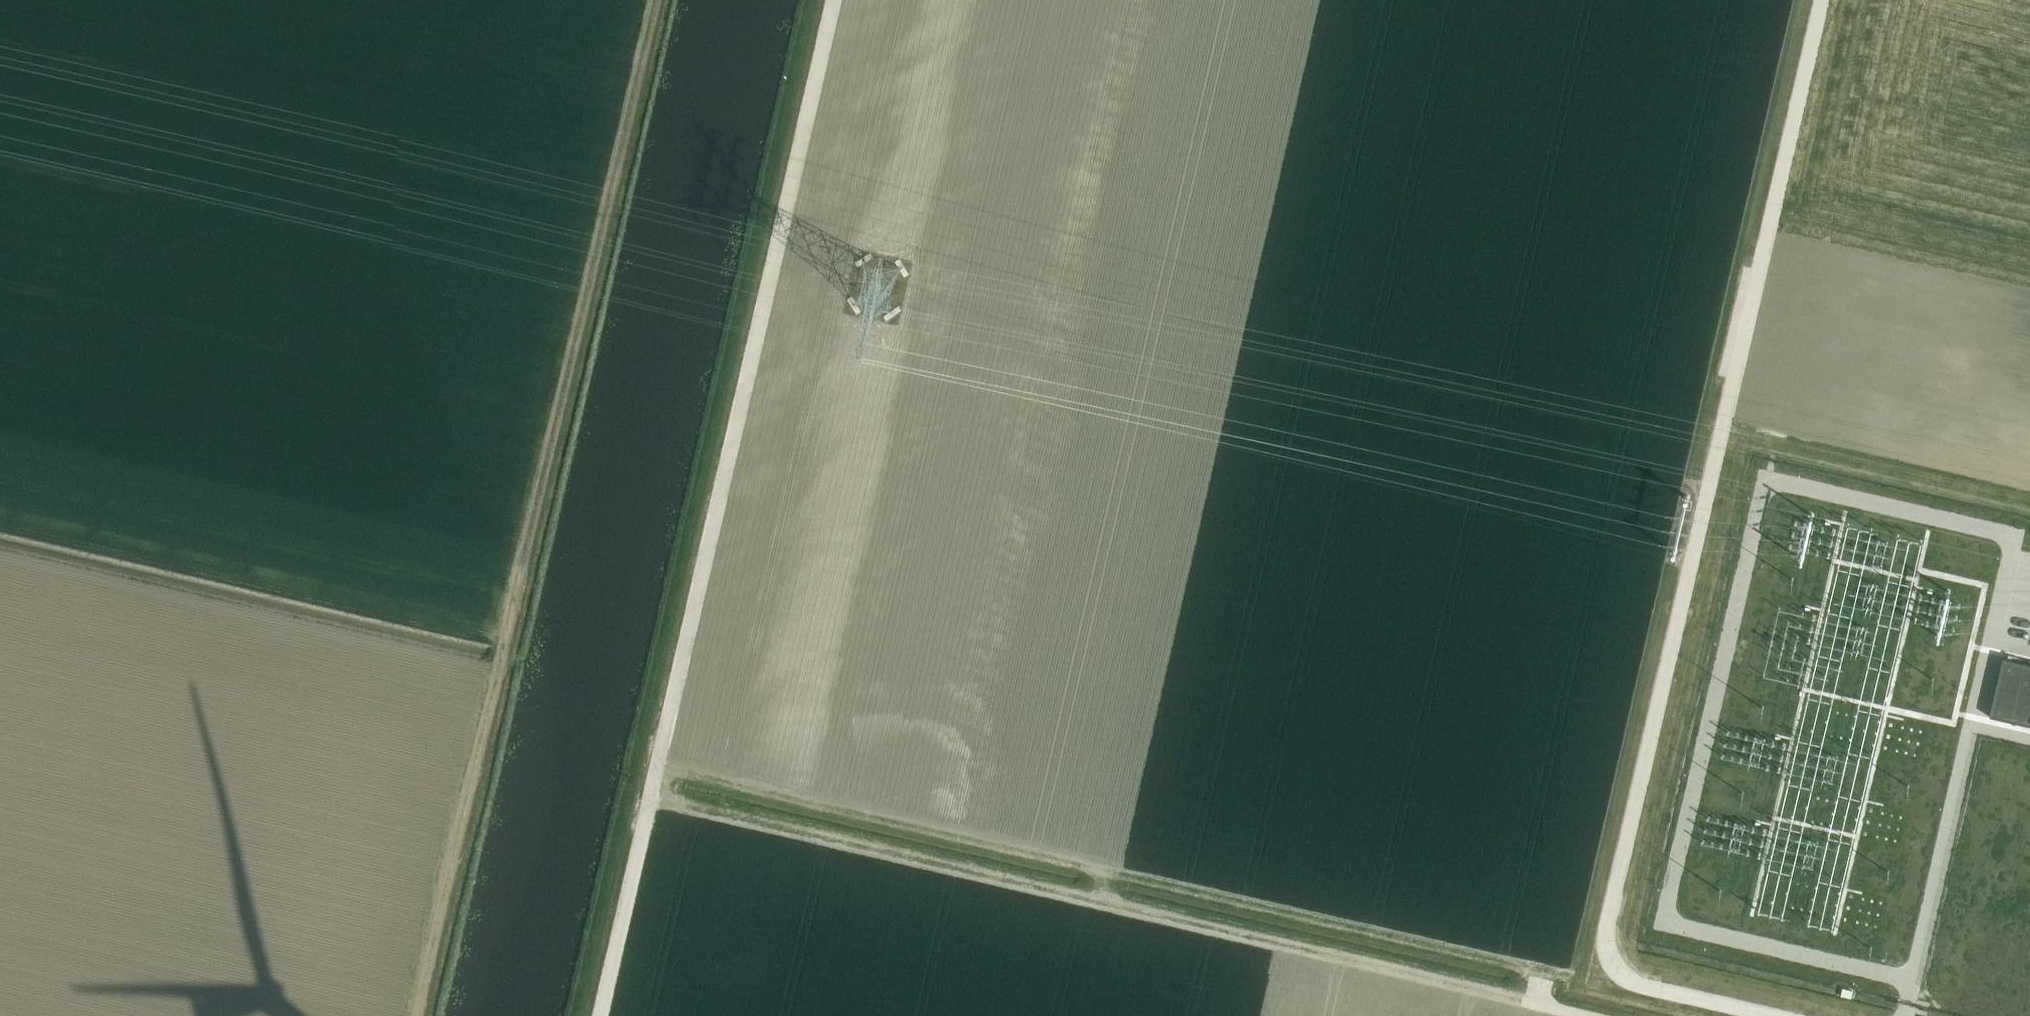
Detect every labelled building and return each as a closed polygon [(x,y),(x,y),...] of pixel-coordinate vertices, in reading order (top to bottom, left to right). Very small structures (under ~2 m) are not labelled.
[(1989,717),(2029,727),(2029,665),(2002,658),(1989,717)]
